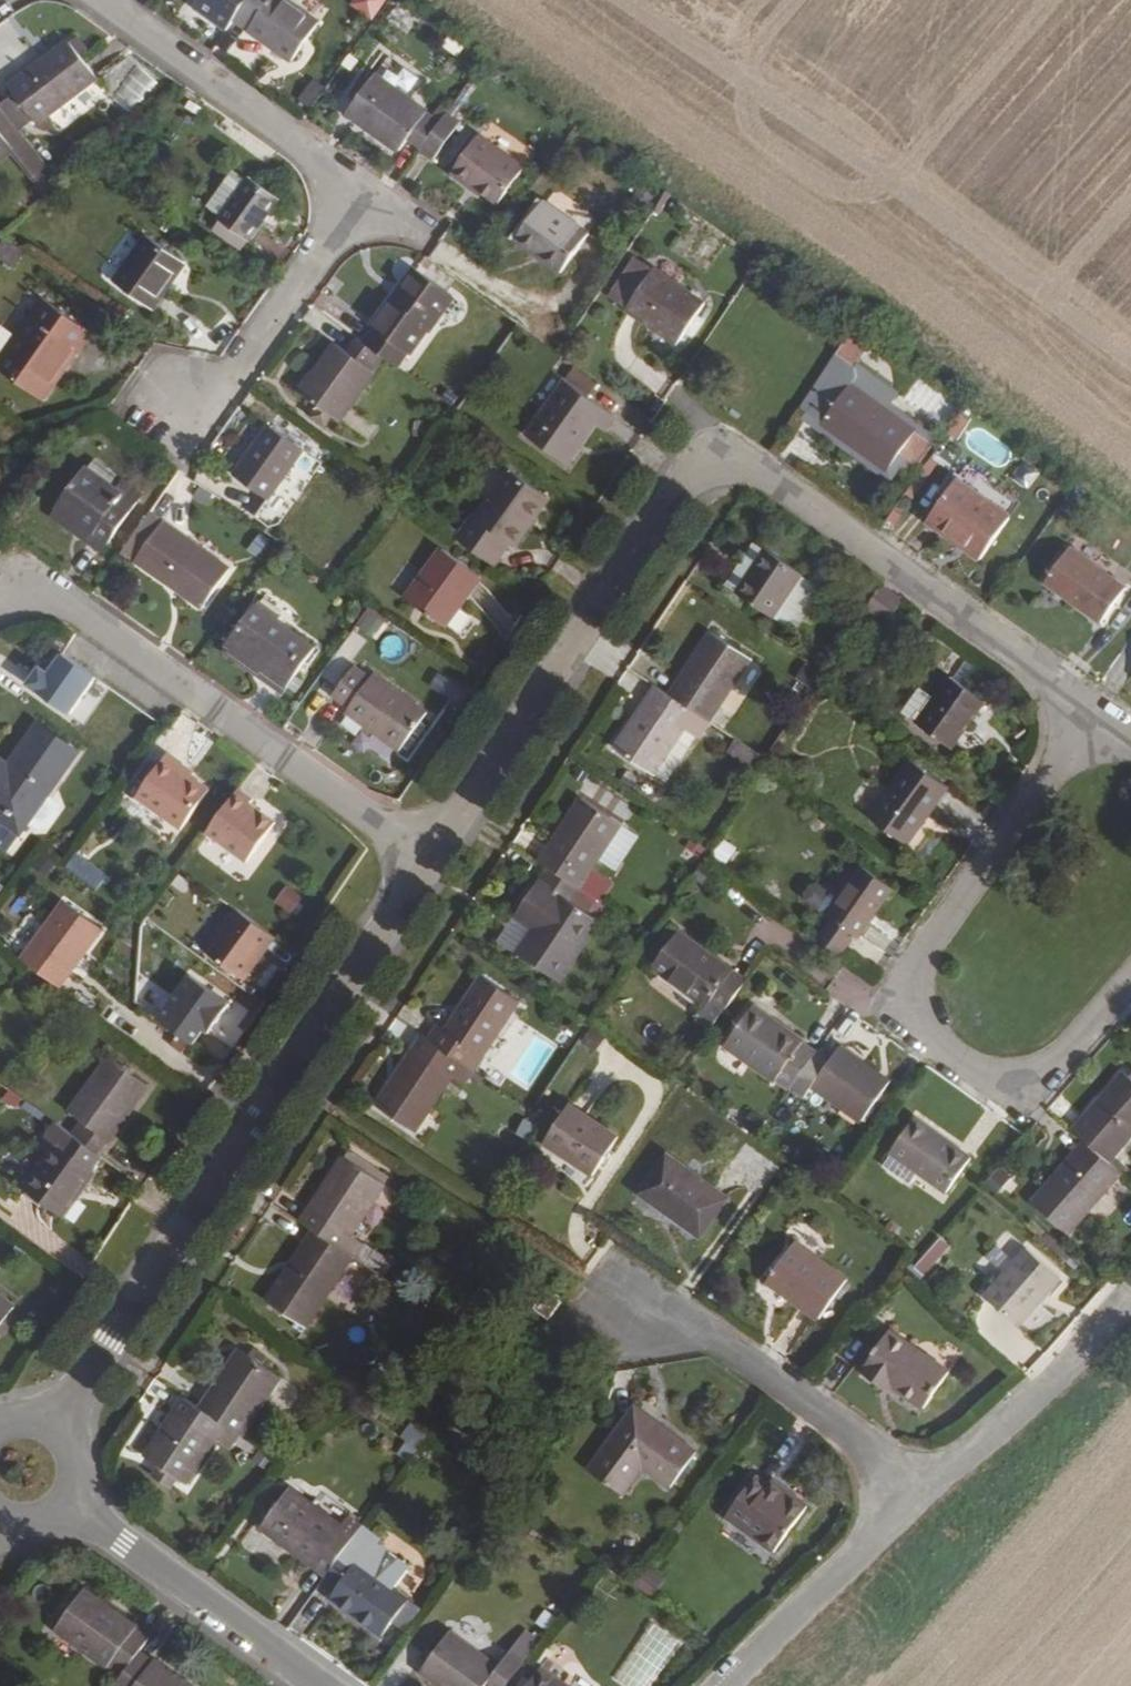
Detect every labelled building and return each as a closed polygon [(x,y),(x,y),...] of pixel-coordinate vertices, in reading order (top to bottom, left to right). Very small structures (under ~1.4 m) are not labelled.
[(234,21),(249,0),(198,0),(193,6),(227,31),(234,21)] [(234,21),(291,62),(318,23),(296,8),(285,0),(249,0),(234,21)] [(41,129),(100,85),(68,43),(9,87),(15,95),(36,123),(41,129)] [(405,139),(420,149),(443,117),(377,70),(350,108),(401,145),(405,139)] [(19,136),(36,123),(15,95),(0,106),(0,110),(2,113),(19,136)] [(430,162),(462,119),(448,109),(443,117),(420,149),(417,153),(430,162)] [(2,113),(0,114),(0,160),(8,155),(41,199),(57,187),(19,136),(2,113)] [(497,202),(523,167),(477,133),(449,173),(468,187),(471,184),(497,202)] [(255,241),(285,200),(256,178),(254,179),(241,169),(213,206),(227,216),(225,219),(255,241)] [(562,273),(591,232),(545,200),(516,240),(562,273)] [(168,289),(187,263),(150,236),(117,281),(156,310),(171,291),(168,289)] [(2,263),(13,247),(0,237),(0,261),(2,263)] [(677,343),(704,304),(627,251),(600,290),(677,343)] [(371,320),(373,322),(364,335),(384,349),(402,362),(411,349),(414,351),(453,297),(413,269),(391,300),(387,297),(371,320)] [(93,336),(46,301),(0,361),(0,370),(43,403),(93,336)] [(833,354),(855,369),(876,338),(854,323),(833,354)] [(384,349),(364,335),(357,329),(347,343),(335,334),(299,385),(338,413),(384,349)] [(914,428),(847,382),(852,373),(855,369),(833,354),(797,405),(821,421),(887,466),(914,428)] [(570,378),(585,390),(593,379),(578,368),(570,378)] [(601,433),(613,417),(571,386),(531,440),(567,466),(576,454),(572,451),(591,426),(601,433)] [(263,500),(299,450),(262,425),(227,475),(263,500)] [(120,480),(113,488),(83,467),(53,510),(88,533),(84,538),(101,549),(140,494),(120,480)] [(479,524),(474,521),(460,542),(494,565),(508,545),(513,548),(548,499),(513,475),(479,524)] [(980,559),(1009,518),(958,481),(928,522),(980,559)] [(150,513),(123,551),(201,607),(229,569),(150,513)] [(721,585),(732,592),(762,547),(751,540),(721,585)] [(798,572),(762,547),(732,592),(768,616),(798,572)] [(1101,625),(1126,590),(1069,549),(1044,584),(1101,625)] [(445,627),(481,576),(442,550),(407,601),(445,627)] [(798,572),(768,616),(790,630),(819,586),(798,572)] [(899,598),(878,584),(859,612),(879,626),(899,598)] [(275,621),(277,617),(258,603),(227,646),(261,670),(257,676),(282,693),(314,649),(275,621)] [(709,722),(750,660),(710,633),(669,695),(696,713),(709,722)] [(70,715),(95,679),(57,652),(44,672),(35,666),(23,683),(70,715)] [(347,714),(400,751),(425,714),(372,676),(368,681),(351,669),(331,697),(350,710),(347,714)] [(436,691),(455,705),(470,684),(450,670),(436,691)] [(947,750),(982,704),(947,678),(912,724),(947,750)] [(699,736),(709,722),(696,713),(669,695),(656,686),(615,747),(655,774),(686,728),(699,736)] [(76,751),(36,722),(0,773),(0,817),(19,831),(28,818),(47,792),(76,751)] [(668,782),(699,736),(686,728),(655,774),(668,782)] [(180,765),(164,753),(132,798),(179,831),(208,790),(188,776),(178,769),(180,765)] [(906,848),(948,791),(910,764),(868,821),(906,848)] [(191,773),(180,765),(178,769),(188,776),(191,773)] [(252,799),(237,788),(201,837),(241,867),(274,822),(248,803),(252,799)] [(47,792),(28,818),(37,824),(45,824),(57,807),(56,799),(47,792)] [(618,826),(579,800),(538,863),(547,869),(577,889),(590,868),(618,826)] [(19,831),(0,817),(0,849),(4,852),(19,831)] [(108,876),(76,852),(65,866),(97,891),(108,876)] [(577,889),(584,893),(598,903),(612,882),(590,868),(577,889)] [(856,940),(892,890),(862,868),(837,903),(826,919),(829,921),(852,937),(856,940)] [(596,924),(574,909),(584,893),(577,889),(547,869),(516,916),(535,929),(516,958),(556,984),(596,924)] [(274,902),(290,914),(301,898),(285,887),(274,902)] [(803,903),(826,919),(837,903),(814,887),(808,888),(802,897),(803,903)] [(63,902),(21,960),(23,962),(58,987),(100,929),(63,902)] [(242,981),(273,939),(233,910),(202,952),(242,981)] [(497,945),(516,958),(535,929),(516,916),(497,945)] [(852,937),(829,921),(816,941),(839,957),(852,937)] [(648,968),(716,1018),(744,979),(676,930),(648,968)] [(190,975),(157,1020),(190,1045),(201,1030),(206,1034),(229,1004),(190,975)] [(449,1036),(442,1032),(433,1046),(478,1075),(524,1003),(485,979),(449,1036)] [(793,1092),(796,1088),(821,1053),(758,1007),(729,1047),(793,1092)] [(412,1138),(449,1079),(468,1091),(478,1075),(433,1046),(430,1044),(419,1060),(409,1053),(371,1112),(412,1138)] [(843,1048),(833,1062),(821,1053),(796,1088),(809,1097),(815,1088),(864,1123),(893,1084),(843,1048)] [(81,1121),(70,1135),(98,1156),(149,1087),(108,1058),(70,1112),(81,1121)] [(1121,1073),(1071,1130),(1082,1139),(1111,1164),(1130,1142),(1130,1081),(1121,1073)] [(589,1176),(617,1137),(572,1104),(543,1143),(589,1176)] [(946,1192),(971,1158),(917,1119),(892,1153),(894,1155),(918,1172),(946,1192)] [(70,1135),(55,1124),(44,1139),(55,1147),(23,1191),(61,1219),(94,1173),(92,1171),(101,1158),(98,1156),(70,1135)] [(1029,1199),(1066,1232),(1119,1172),(1111,1164),(1082,1139),(1029,1199)] [(910,1183),(918,1172),(894,1155),(886,1166),(910,1183)] [(701,1237),(729,1198),(669,1156),(649,1184),(673,1202),(670,1206),(691,1221),(687,1227),(701,1237)] [(323,1215),(315,1227),(342,1246),(351,1232),(384,1184),(344,1157),(310,1206),(323,1215)] [(995,1170),(981,1185),(990,1193),(1003,1177),(995,1170)] [(646,1189),(670,1206),(673,1202),(649,1184),(646,1189)] [(355,1254),(342,1246),(315,1227),(267,1298),(307,1325),(355,1254)] [(391,1259),(351,1232),(342,1246),(355,1254),(382,1273),(391,1259)] [(925,1275),(950,1246),(940,1237),(915,1267),(925,1275)] [(819,1319),(848,1280),(796,1243),(768,1282),(819,1319)] [(1024,1323),(1062,1281),(1029,1250),(991,1292),(1024,1323)] [(546,1327),(559,1308),(544,1297),(531,1316),(546,1327)] [(0,1301),(0,1329),(13,1310),(0,1301)] [(923,1408),(949,1371),(892,1330),(861,1373),(883,1388),(887,1383),(923,1408)] [(233,1348),(195,1406),(233,1430),(235,1432),(243,1419),(273,1374),(233,1348)] [(195,1406),(177,1394),(137,1454),(154,1465),(168,1474),(178,1481),(208,1435),(223,1445),(233,1430),(195,1406)] [(673,1488),(698,1453),(635,1408),(589,1471),(620,1492),(640,1464),(673,1488)] [(414,1450),(424,1432),(405,1422),(395,1440),(414,1450)] [(168,1474),(154,1465),(150,1472),(163,1481),(168,1474)] [(772,1481),(767,1487),(754,1477),(724,1519),(773,1554),(807,1507),(772,1481)] [(257,1529),(323,1576),(355,1533),(358,1527),(345,1518),(338,1528),(286,1490),(257,1529)] [(371,1544),(374,1539),(358,1527),(355,1533),(371,1544)] [(404,1601),(355,1566),(371,1544),(355,1533),(323,1576),(319,1582),(332,1592),(327,1600),(378,1637),(388,1623),(404,1601)] [(652,1598),(665,1580),(647,1567),(634,1585),(652,1598)] [(770,1591),(764,1598),(770,1603),(776,1597),(770,1591)] [(124,1678),(141,1655),(151,1640),(85,1594),(58,1631),(124,1678)] [(425,1616),(404,1601),(388,1623),(409,1638),(425,1616)] [(519,1662),(504,1651),(492,1669),(443,1633),(413,1673),(432,1685),(501,1685),(519,1662)] [(504,1651),(519,1662),(525,1653),(511,1642),(504,1651)] [(141,1655),(124,1678),(118,1685),(185,1685),(141,1655)] [(535,1671),(523,1685),(555,1685),(535,1671)]
